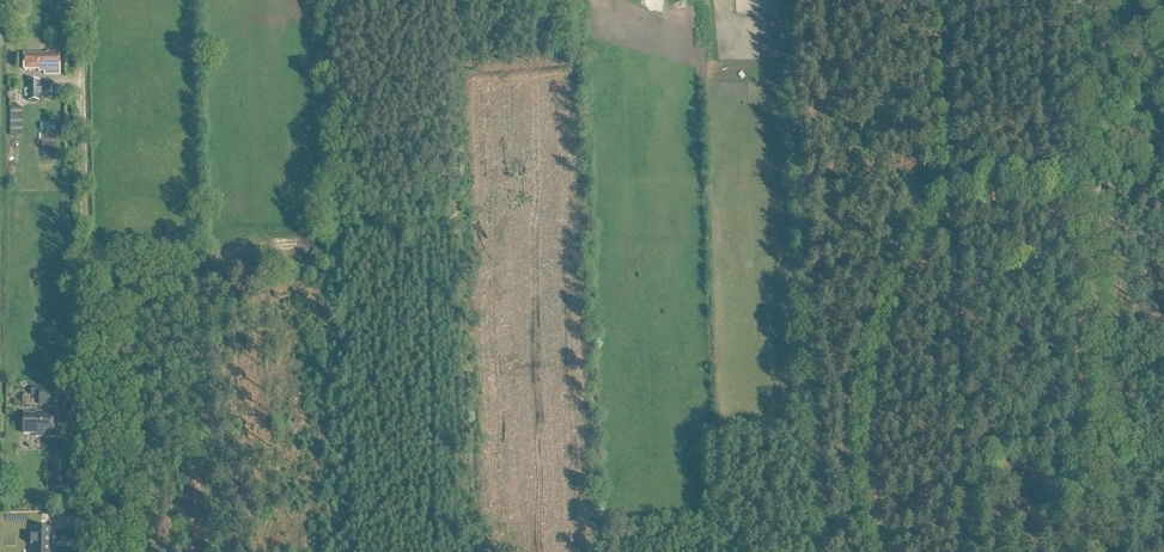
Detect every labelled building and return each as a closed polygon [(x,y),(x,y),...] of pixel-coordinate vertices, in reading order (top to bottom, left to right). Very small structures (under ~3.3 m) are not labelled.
[(31,16),(31,1),(15,1),(15,16),(31,16)] [(59,75),(60,53),(47,53),(47,56),(24,56),(24,71),(38,71),(38,73),(44,73),(44,75),(59,75)] [(39,103),(40,96),(52,96),(52,86),(40,86),(39,82),(28,82),(28,103),(39,103)] [(24,136),(24,109),(13,109),(12,136),(24,136)] [(49,384),(63,384),(63,369),(49,369),(49,384)] [(46,405),(60,406),(61,389),(38,389),(38,396),(46,396),(46,405)] [(47,414),(44,414),(44,413),(35,413),(35,415),(24,414),(23,436),(35,436),(34,438),(56,439),(56,437),(57,437),(57,415),(57,413),(47,413),(47,414)] [(65,510),(67,467),(53,466),(51,491),(58,491),(57,503),(51,503),(51,510),(65,510)] [(40,520),(41,512),(28,511),(28,520),(40,520)] [(51,547),(51,541),(52,541),(52,529),(32,529),(31,550),(32,550),(32,551),(51,551),(51,547)]
